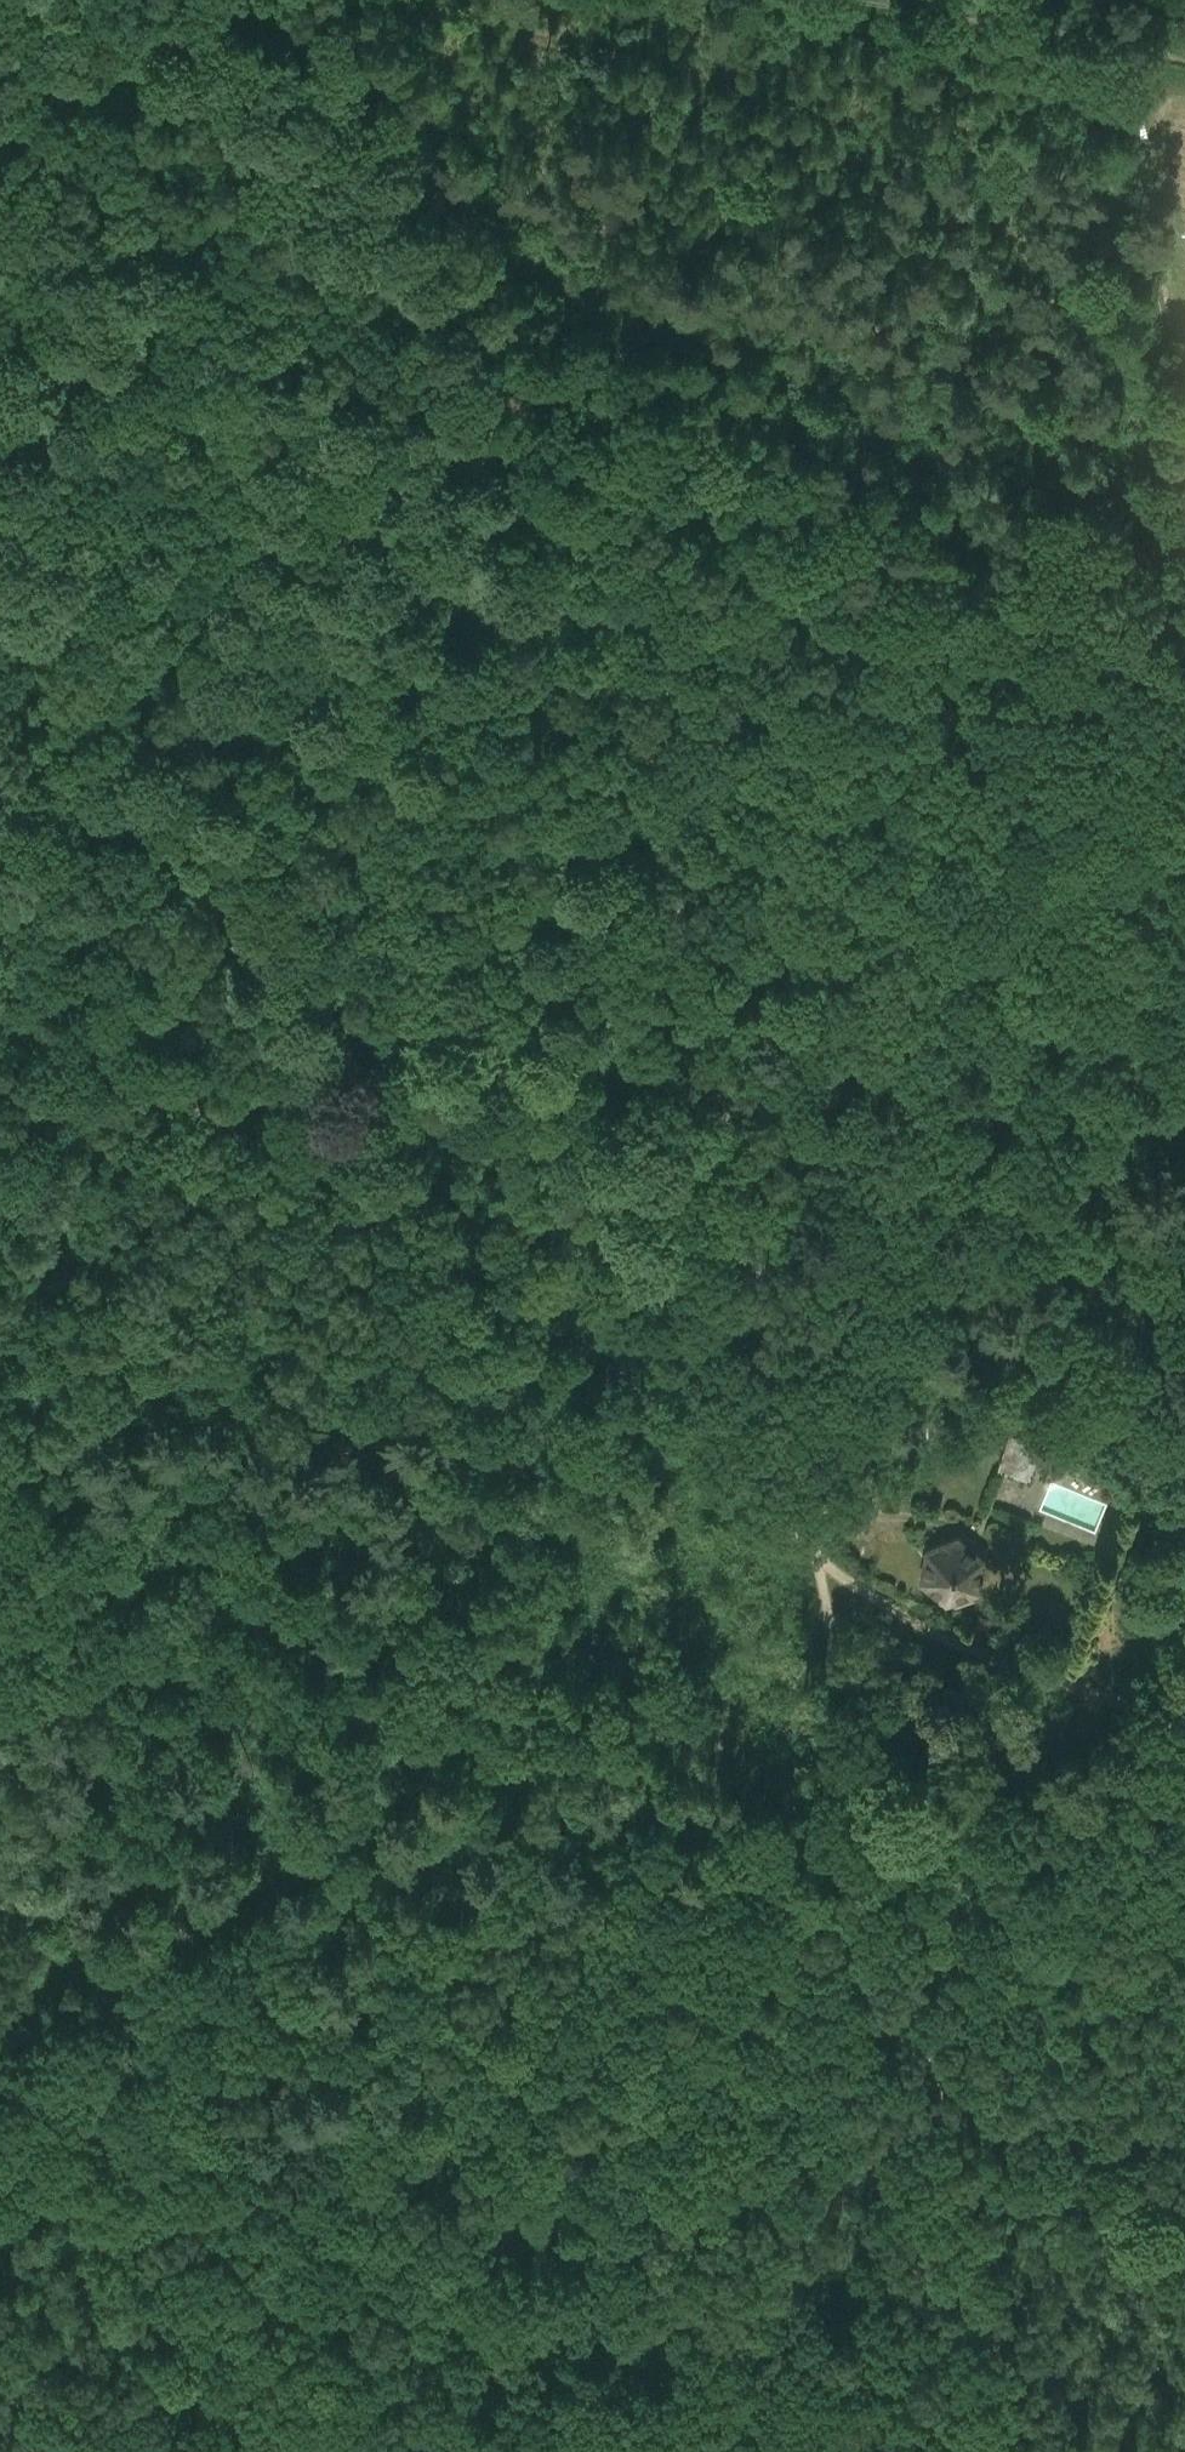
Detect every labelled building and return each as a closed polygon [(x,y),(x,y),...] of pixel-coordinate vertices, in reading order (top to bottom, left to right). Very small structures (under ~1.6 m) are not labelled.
[(1035,1463),(1005,1455),(1000,1476),(1029,1484),(1035,1463)] [(957,1538),(927,1549),(922,1581),(947,1601),(976,1590),(982,1559),(957,1538)]
